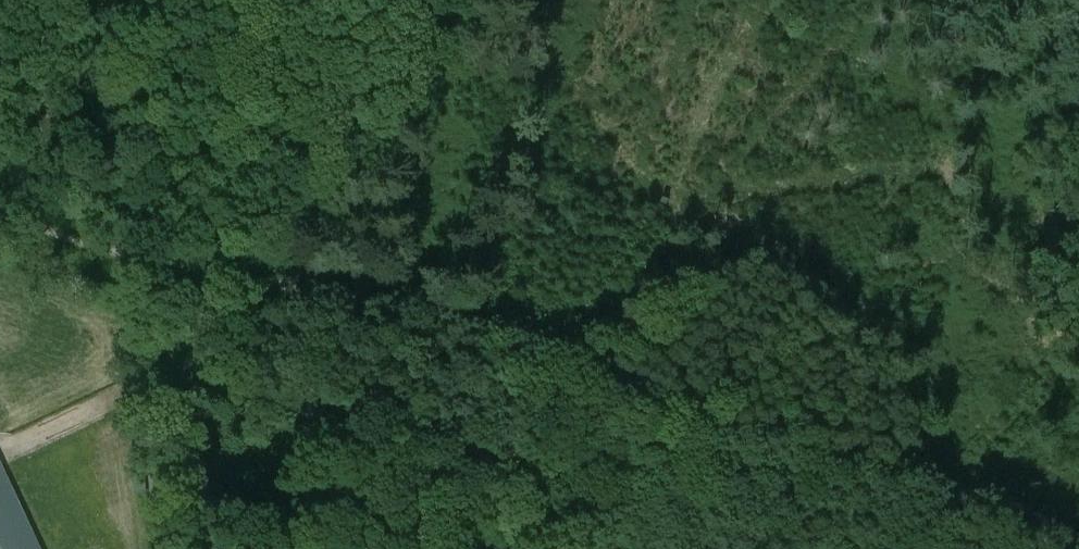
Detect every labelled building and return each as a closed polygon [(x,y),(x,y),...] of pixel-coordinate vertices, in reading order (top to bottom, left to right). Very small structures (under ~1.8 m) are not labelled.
[(0,461),(0,548),(41,548),(0,461)]
